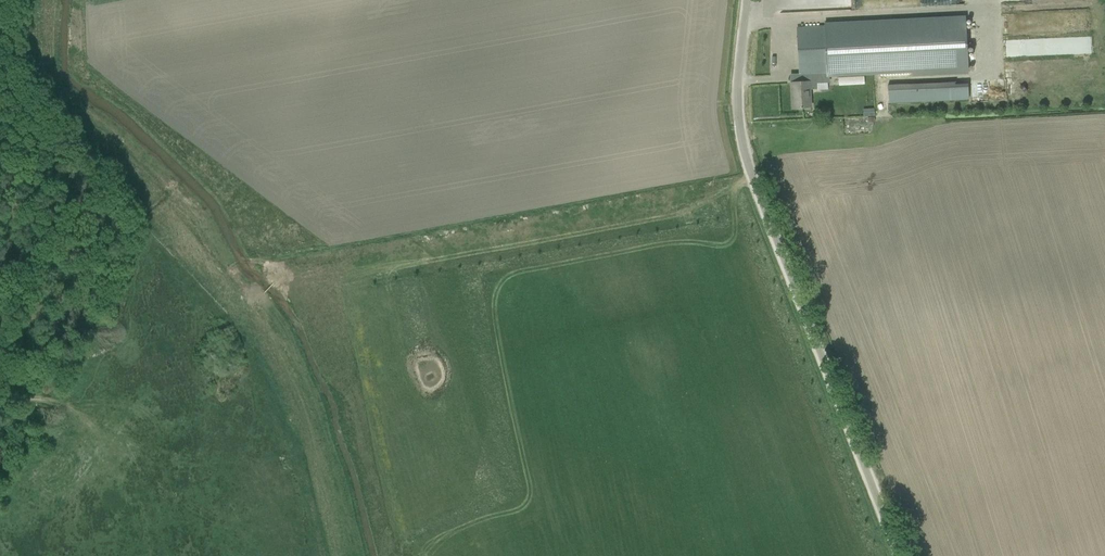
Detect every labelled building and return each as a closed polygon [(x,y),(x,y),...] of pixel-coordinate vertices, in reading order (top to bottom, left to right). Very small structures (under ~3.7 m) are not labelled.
[(802,83),(792,83),(793,108),(801,107),(801,108),(803,108),(803,107),(811,107),(810,90),(817,89),(817,83),(828,83),(828,74),(892,71),(893,75),(968,71),(967,47),(973,47),(973,43),(967,43),(966,18),(823,25),(823,27),(808,28),(797,29),(800,74),(801,74),(802,83)] [(955,82),(888,85),(889,103),(969,99),(968,90),(956,91),(955,82)]
